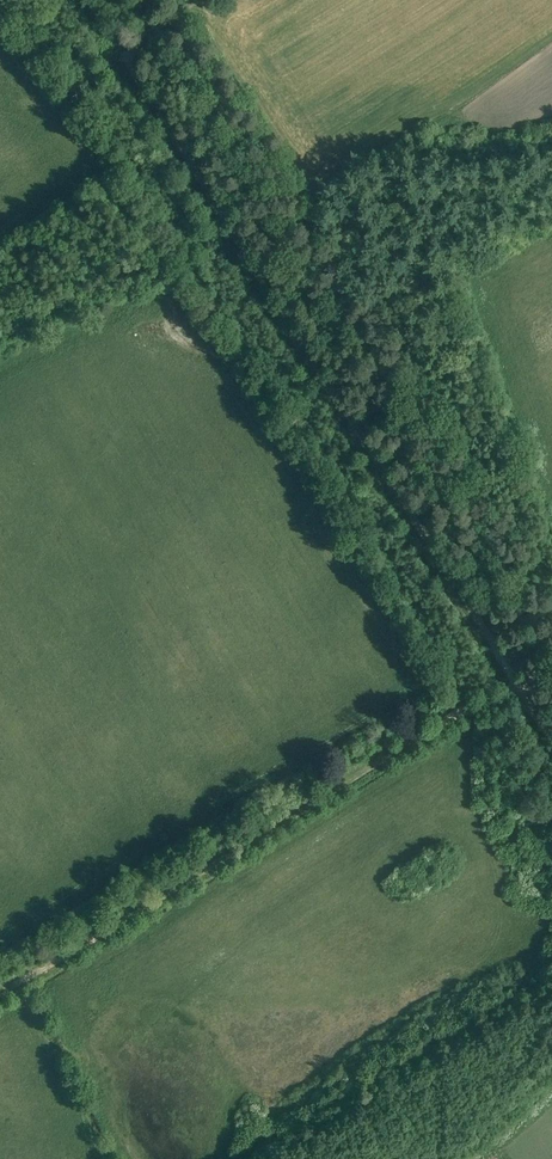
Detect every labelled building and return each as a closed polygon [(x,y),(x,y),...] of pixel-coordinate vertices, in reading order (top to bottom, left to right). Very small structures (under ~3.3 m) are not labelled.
[(204,171),(198,175),(204,183),(210,179),(204,171)]
